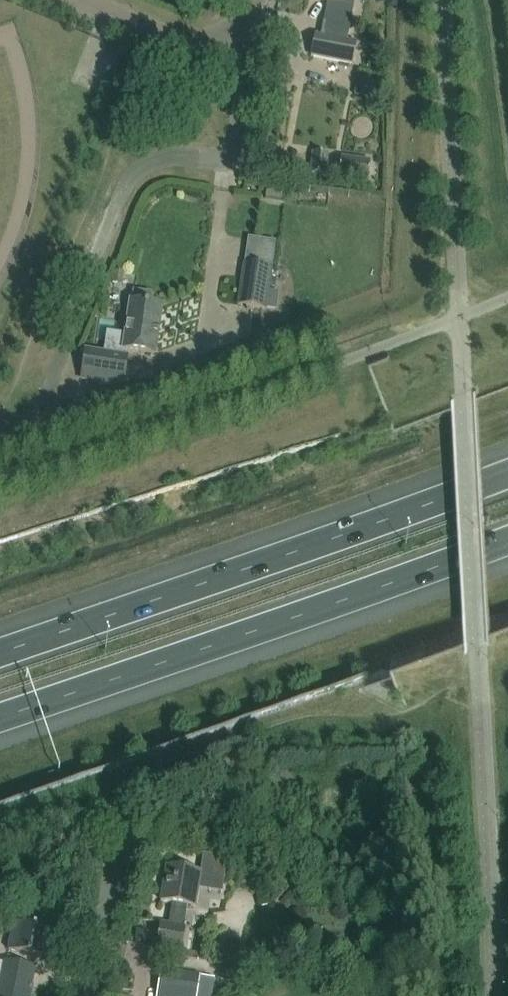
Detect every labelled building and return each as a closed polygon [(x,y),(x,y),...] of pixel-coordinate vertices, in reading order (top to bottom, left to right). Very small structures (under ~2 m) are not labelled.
[(321,36),(315,35),(311,56),(351,63),(355,43),(346,41),(353,2),(344,1),(344,0),(328,0),(321,36)] [(338,177),(368,181),(370,161),(340,157),(340,161),(327,159),(328,154),(312,152),(310,173),(325,176),(325,174),(338,175),(338,177)] [(244,264),(237,305),(265,309),(272,268),(244,264)] [(125,336),(123,349),(154,354),(161,306),(148,304),(150,294),(134,291),(132,302),(130,301),(125,336)] [(81,378),(114,383),(114,378),(123,380),(127,357),(85,350),(81,378)] [(185,927),(183,926),(188,906),(195,907),(201,871),(166,865),(160,901),(171,903),(167,924),(160,923),(156,948),(181,952),(185,927)] [(48,929),(14,922),(8,950),(42,957),(48,929)] [(35,968),(4,961),(0,979),(0,995),(29,995),(35,968)] [(215,979),(199,976),(161,971),(157,995),(212,995),(215,979)]
